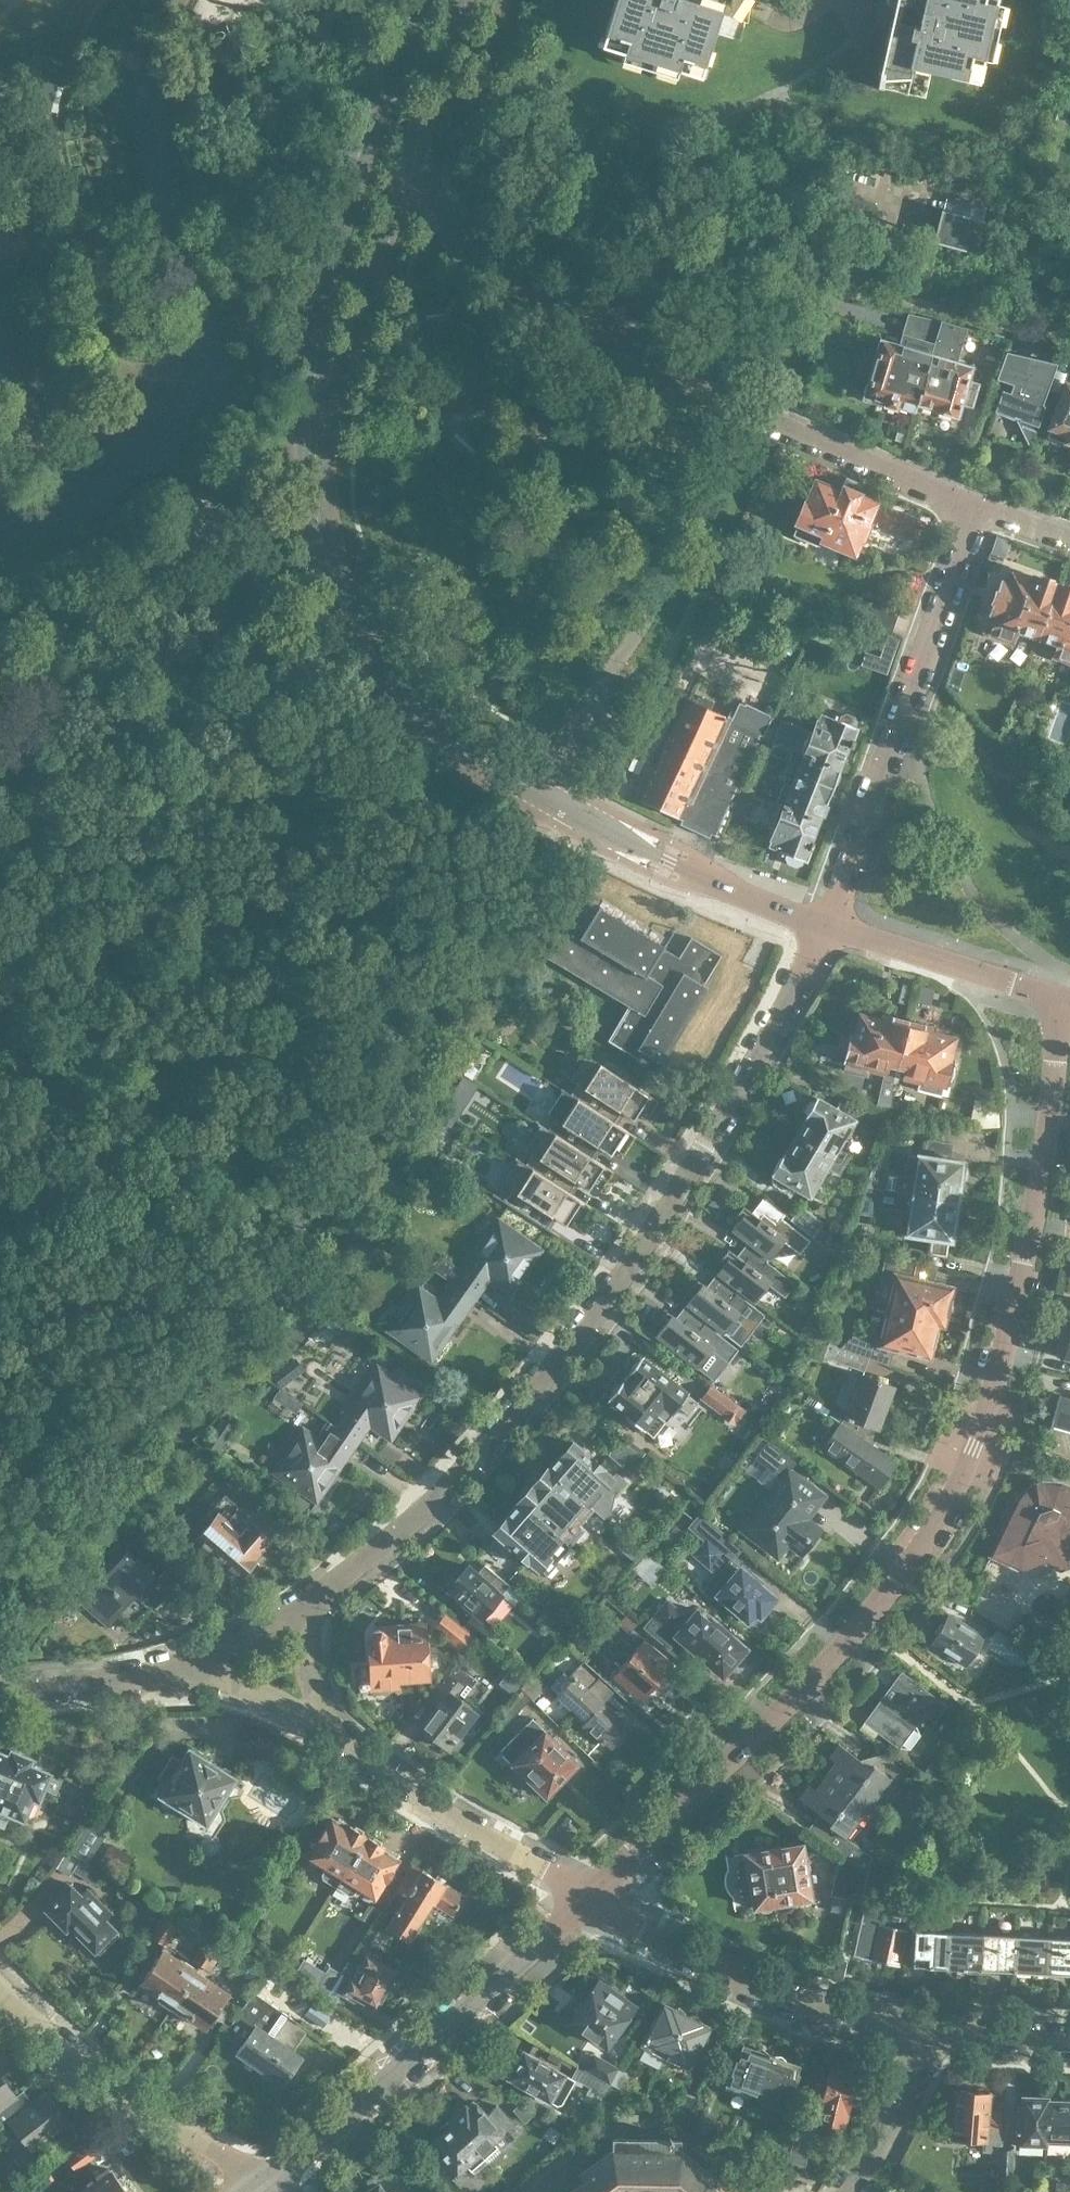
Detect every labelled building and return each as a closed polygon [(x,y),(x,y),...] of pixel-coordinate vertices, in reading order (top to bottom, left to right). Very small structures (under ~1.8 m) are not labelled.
[(604,36),(601,35),(598,44),(620,51),(619,52),(623,54),(621,60),(675,78),(678,71),(681,72),(682,70),(703,77),(706,68),(703,67),(721,12),(730,15),(729,16),(745,21),(748,0),(615,0),(604,36)] [(875,86),(881,88),(881,83),(905,93),(909,77),(908,77),(910,68),(966,80),(967,78),(966,83),(975,85),(980,59),(980,63),(981,63),(982,59),(990,61),(1002,5),(995,4),(996,0),(886,0),(886,2),(889,5),(892,7),(894,7),(897,6),(898,6),(894,21),(892,21),(892,19),(891,19),(875,86)] [(868,225),(876,203),(851,194),(843,216),(868,225)] [(986,207),(946,197),(942,210),(941,209),(941,210),(941,211),(933,240),(933,241),(933,242),(934,242),(934,241),(974,252),(975,253),(975,252),(975,251),(974,251),(982,222),(983,221),(983,220),(982,220),(982,221),(986,207)] [(916,403),(938,332),(941,322),(910,315),(907,324),(901,344),(880,337),(875,353),(865,349),(857,377),(867,380),(863,395),(884,401),(883,404),(895,408),(896,405),(913,410),(914,402),(916,403)] [(972,366),(959,362),(966,341),(969,330),(941,322),(938,332),(916,403),(957,415),(961,402),(972,405),(978,383),(968,379),(972,366)] [(1006,350),(997,378),(1012,383),(1009,391),(1001,388),(993,410),(1016,418),(1030,447),(1045,404),(1042,403),(1045,395),(1057,363),(1006,350)] [(1066,383),(1059,403),(1058,403),(1049,427),(1050,427),(1047,436),(1065,443),(1066,440),(1069,441),(1069,384),(1066,383)] [(966,457),(955,453),(948,470),(960,474),(966,457)] [(1016,482),(1003,477),(998,490),(1012,495),(1016,482)] [(804,499),(795,522),(792,529),(820,540),(855,555),(862,538),(864,539),(868,529),(893,540),(904,513),(877,502),(877,501),(860,493),(861,491),(842,483),(840,488),(814,478),(805,499),(804,499)] [(1064,488),(1051,484),(1046,499),(1059,503),(1064,488)] [(997,538),(992,551),(1010,558),(1015,544),(997,538)] [(990,612),(995,614),(990,626),(1011,634),(1016,621),(1039,629),(1054,584),(1032,576),(1031,578),(1011,571),(1007,585),(1000,582),(990,612)] [(1039,629),(1058,636),(1054,650),(1069,656),(1069,589),(1054,584),(1039,629)] [(853,620),(889,634),(900,605),(863,592),(853,620)] [(898,637),(897,637),(889,634),(887,633),(879,655),(889,658),(890,659),(898,637)] [(692,690),(640,799),(679,818),(679,822),(683,820),(685,824),(689,823),(690,827),(694,825),(696,830),(708,835),(710,832),(718,836),(729,813),(740,787),(763,736),(768,725),(771,718),(769,716),(769,715),(745,704),(744,705),(733,700),(725,718),(710,711),(715,700),(692,690)] [(763,736),(785,745),(792,748),(840,766),(849,744),(851,745),(858,727),(855,725),(856,722),(854,716),(846,713),(841,715),(839,719),(819,712),(813,729),(808,728),(804,738),(790,733),(790,734),(768,725),(763,736)] [(772,742),(763,739),(759,750),(768,753),(772,742)] [(795,773),(784,804),(820,818),(832,785),(837,782),(839,775),(839,771),(840,766),(792,748),(785,769),(795,773)] [(812,840),(820,818),(784,804),(773,831),(768,844),(786,852),(785,856),(787,862),(796,865),(802,862),(803,858),(806,860),(814,841),(812,840)] [(581,897),(546,955),(628,1005),(608,1039),(639,1059),(644,1052),(662,1063),(708,987),(704,984),(721,955),(691,937),(679,957),(663,947),(665,944),(599,904),(597,907),(581,897)] [(934,987),(920,983),(916,1001),(930,1004),(934,987)] [(869,1067),(884,1071),(877,1105),(891,1109),(893,1081),(896,1067),(908,1019),(891,1015),(890,1021),(858,1013),(854,1034),(852,1034),(851,1040),(847,1039),(843,1056),(846,1057),(845,1059),(847,1059),(844,1069),(867,1075),(869,1067)] [(908,1019),(896,1067),(893,1081),(898,1081),(901,1068),(905,1069),(903,1076),(920,1080),(918,1088),(941,1094),(943,1085),(945,1085),(946,1079),(950,1080),(954,1074),(955,1072),(949,1066),(951,1060),(949,1059),(955,1037),(924,1029),(925,1023),(908,1019)] [(577,1083),(571,1093),(614,1121),(621,1111),(627,1115),(643,1091),(587,1054),(571,1079),(577,1083)] [(471,1078),(480,1065),(478,1064),(470,1059),(462,1072),(470,1077),(471,1078)] [(555,1118),(548,1128),(591,1156),(598,1146),(605,1150),(621,1126),(614,1121),(571,1093),(564,1089),(548,1114),(555,1118)] [(805,1118),(795,1137),(844,1165),(850,1155),(839,1148),(845,1138),(843,1137),(854,1119),(815,1097),(804,1118),(805,1118)] [(903,1108),(891,1105),(891,1109),(889,1119),(898,1122),(903,1108)] [(532,1153),(525,1163),(569,1191),(575,1181),(582,1185),(598,1161),(591,1156),(548,1128),(542,1124),(526,1149),(532,1153)] [(844,1165),(795,1137),(785,1154),(783,1153),(771,1174),(773,1175),(771,1179),(773,1185),(782,1189),(787,1189),(789,1184),(810,1196),(820,1178),(821,1178),(828,1168),(839,1174),(844,1165)] [(921,1137),(918,1154),(950,1159),(953,1143),(921,1137)] [(866,1186),(897,1191),(958,1200),(959,1192),(958,1192),(960,1180),(961,1180),(965,1178),(966,1170),(964,1165),(962,1164),(963,1161),(950,1159),(918,1154),(917,1158),(907,1156),(904,1175),(900,1175),(885,1172),(886,1167),(874,1163),(869,1179),(866,1186)] [(856,1171),(861,1161),(853,1156),(847,1167),(856,1171)] [(510,1188),(502,1199),(545,1228),(553,1216),(560,1220),(576,1196),(569,1191),(525,1163),(519,1159),(503,1184),(510,1188)] [(872,1166),(862,1161),(856,1171),(869,1179),(872,1166)] [(879,1207),(894,1209),(909,1211),(905,1233),(930,1237),(929,1247),(946,1249),(948,1240),(950,1241),(955,1210),(956,1210),(958,1200),(897,1191),(866,1186),(857,1213),(877,1216),(879,1207)] [(735,1216),(739,1220),(731,1230),(747,1242),(769,1259),(783,1241),(800,1253),(810,1240),(782,1218),(785,1214),(763,1197),(752,1212),(744,1205),(735,1216)] [(801,1205),(791,1218),(790,1219),(813,1237),(821,1226),(824,1222),(801,1205)] [(441,1254),(432,1267),(431,1268),(452,1283),(475,1298),(490,1277),(511,1293),(541,1249),(497,1218),(462,1269),(441,1254)] [(833,1233),(821,1226),(813,1237),(823,1245),(833,1233)] [(725,1262),(716,1273),(738,1290),(754,1303),(769,1284),(785,1297),(795,1283),(767,1261),(769,1259),(747,1242),(737,1255),(729,1249),(720,1259),(725,1262)] [(936,1266),(886,1255),(881,1274),(896,1278),(889,1309),(936,1322),(941,1323),(943,1316),(944,1316),(949,1297),(948,1296),(949,1288),(932,1284),(936,1266)] [(685,1304),(707,1321),(723,1334),(735,1342),(749,1324),(754,1328),(764,1315),(736,1292),(738,1290),(716,1273),(706,1286),(699,1280),(690,1291),(693,1294),(685,1304)] [(475,1298),(452,1283),(440,1300),(418,1286),(388,1329),(431,1360),(475,1298)] [(658,1322),(662,1326),(655,1334),(698,1367),(710,1376),(723,1359),(727,1362),(738,1349),(706,1323),(707,1321),(685,1304),(675,1317),(667,1311),(658,1322)] [(935,1339),(932,1336),(936,1322),(889,1309),(882,1339),(854,1332),(840,1346),(869,1357),(888,1364),(892,1347),(927,1355),(929,1350),(933,1348),(935,1339)] [(869,1357),(840,1346),(828,1342),(823,1355),(864,1371),(869,1357)] [(610,1390),(612,1392),(608,1397),(625,1410),(622,1413),(628,1417),(627,1417),(631,1420),(630,1422),(630,1424),(630,1425),(631,1426),(632,1427),(633,1427),(634,1427),(636,1427),(637,1426),(638,1425),(641,1428),(642,1427),(653,1435),(665,1420),(666,1421),(676,1408),(687,1416),(698,1401),(639,1357),(619,1383),(617,1382),(610,1390)] [(275,1377),(282,1386),(303,1371),(296,1362),(279,1374),(275,1377)] [(378,1365),(336,1425),(358,1440),(369,1424),(391,1439),(421,1395),(378,1365)] [(796,1376),(784,1368),(778,1376),(790,1384),(796,1376)] [(862,1374),(847,1415),(846,1418),(875,1429),(876,1427),(877,1428),(893,1385),(862,1374)] [(708,1381),(698,1395),(721,1412),(721,1411),(734,1420),(744,1407),(708,1381)] [(798,1384),(792,1394),(836,1425),(842,1416),(798,1384)] [(1050,1424),(1042,1450),(1069,1457),(1069,1396),(1059,1393),(1050,1424)] [(763,1422),(767,1415),(755,1406),(750,1413),(763,1422)] [(846,1414),(841,1422),(824,1446),(880,1485),(896,1463),(869,1444),(875,1429),(846,1418),(847,1415),(846,1414)] [(224,1416),(205,1442),(218,1452),(237,1426),(224,1416)] [(358,1440),(336,1425),(324,1442),(303,1427),(273,1471),(317,1501),(358,1440)] [(766,1440),(759,1435),(748,1449),(754,1455),(766,1440)] [(562,1453),(548,1469),(584,1502),(602,1517),(609,1508),(610,1496),(621,1483),(573,1442),(563,1453),(562,1453)] [(752,1460),(779,1483),(778,1482),(776,1485),(779,1487),(758,1515),(757,1514),(747,1527),(772,1547),(783,1534),(803,1549),(816,1531),(796,1516),(813,1493),(787,1473),(794,1466),(767,1442),(752,1460)] [(610,1455),(631,1474),(641,1463),(619,1444),(610,1455)] [(520,1499),(521,1499),(571,1541),(584,1527),(574,1518),(577,1515),(579,1516),(582,1513),(578,1509),(584,1502),(548,1469),(547,1468),(520,1499)] [(264,1498),(235,1472),(226,1482),(256,1508),(264,1498)] [(992,1554),(1021,1568),(1045,1560),(1060,1567),(1069,1564),(1069,1489),(1060,1484),(1043,1483),(1042,1479),(1029,1484),(1030,1487),(1018,1498),(992,1554)] [(200,1541),(196,1546),(195,1551),(206,1561),(211,1560),(215,1555),(237,1575),(239,1573),(247,1580),(260,1565),(253,1558),(269,1539),(248,1521),(252,1517),(225,1494),(213,1508),(219,1513),(197,1539),(200,1541)] [(571,1541),(521,1499),(512,1510),(512,1511),(496,1530),(528,1559),(529,1558),(548,1573),(562,1557),(560,1555),(571,1541)] [(753,1578),(755,1576),(743,1565),(741,1568),(731,1559),(741,1547),(701,1513),(690,1526),(706,1540),(694,1554),(717,1573),(708,1584),(719,1593),(718,1594),(752,1624),(763,1612),(765,1614),(774,1603),(772,1601),(775,1598),(753,1578)] [(130,1524),(120,1536),(132,1546),(142,1534),(130,1524)] [(664,1551),(678,1532),(669,1525),(655,1544),(664,1551)] [(638,1547),(621,1533),(615,1533),(610,1539),(611,1546),(626,1560),(634,1559),(639,1553),(638,1547)] [(141,1624),(153,1610),(166,1595),(180,1579),(182,1577),(182,1574),(181,1571),(181,1570),(179,1568),(151,1557),(145,1565),(127,1549),(81,1601),(109,1625),(120,1613),(133,1624),(137,1620),(141,1624)] [(641,1571),(650,1560),(642,1554),(634,1565),(641,1571)] [(509,1585),(484,1564),(477,1573),(468,1565),(448,1588),(457,1595),(452,1601),(468,1614),(473,1609),(481,1616),(501,1593),(501,1594),(509,1585)] [(530,1579),(517,1568),(508,1580),(521,1590),(530,1579)] [(667,1601),(645,1627),(668,1648),(678,1636),(688,1645),(686,1647),(698,1657),(700,1655),(722,1675),(733,1662),(735,1664),(744,1653),(742,1652),(745,1648),(711,1618),(710,1619),(699,1609),(689,1620),(667,1601)] [(461,1650),(471,1637),(438,1611),(428,1623),(461,1650)] [(464,1624),(484,1640),(492,1631),(472,1614),(464,1624)] [(983,1638),(974,1632),(947,1615),(931,1641),(952,1653),(951,1656),(963,1664),(965,1661),(968,1663),(983,1638)] [(636,1625),(627,1618),(620,1626),(629,1633),(636,1625)] [(371,1638),(374,1687),(398,1686),(398,1679),(427,1677),(423,1626),(379,1628),(375,1630),(373,1631),(371,1634),(371,1638)] [(1029,1652),(1000,1634),(996,1631),(987,1645),(1020,1665),(1029,1652)] [(645,1640),(614,1676),(641,1700),(652,1688),(659,1683),(662,1677),(673,1664),(645,1640)] [(456,1679),(465,1665),(456,1658),(446,1672),(456,1679)] [(596,1679),(579,1665),(568,1677),(562,1672),(550,1688),(577,1711),(574,1715),(601,1739),(599,1741),(603,1744),(607,1740),(605,1739),(607,1737),(614,1742),(622,1733),(616,1728),(620,1723),(601,1705),(603,1703),(611,1693),(596,1679)] [(507,1670),(498,1684),(512,1694),(522,1680),(507,1670)] [(899,1747),(901,1745),(908,1749),(920,1733),(913,1728),(925,1713),(935,1720),(946,1705),(902,1671),(889,1687),(892,1690),(867,1723),(899,1747)] [(446,1672),(427,1697),(428,1698),(429,1697),(438,1704),(420,1727),(449,1749),(460,1734),(456,1730),(472,1709),(455,1695),(463,1685),(446,1672)] [(529,1699),(521,1690),(507,1707),(514,1714),(529,1699)] [(500,1750),(512,1763),(546,1796),(548,1793),(553,1792),(558,1787),(559,1782),(578,1762),(545,1730),(544,1730),(532,1718),(500,1750)] [(836,1762),(826,1774),(869,1806),(891,1778),(894,1780),(902,1769),(882,1753),(871,1768),(839,1744),(829,1757),(836,1762)] [(156,1777),(165,1782),(167,1784),(159,1796),(163,1798),(163,1803),(168,1806),(174,1805),(190,1815),(190,1821),(194,1824),(200,1822),(205,1825),(208,1821),(213,1820),(216,1815),(215,1809),(225,1795),(230,1794),(233,1789),(232,1784),(236,1779),(231,1775),(231,1770),(225,1767),(221,1768),(204,1758),(204,1754),(198,1750),(194,1751),(189,1748),(182,1760),(172,1754),(156,1777)] [(45,1788),(56,1793),(61,1780),(48,1774),(49,1772),(30,1763),(31,1758),(11,1749),(9,1754),(0,1750),(0,1807),(23,1817),(32,1796),(39,1799),(44,1788),(45,1788)] [(99,1765),(92,1779),(104,1785),(110,1771),(99,1765)] [(869,1806),(826,1774),(815,1789),(809,1784),(799,1797),(819,1812),(805,1830),(832,1852),(835,1849),(839,1852),(867,1874),(871,1856),(846,1836),(869,1806)] [(323,1877),(335,1885),(365,1834),(352,1826),(347,1828),(331,1819),(326,1827),(325,1827),(317,1839),(318,1840),(308,1856),(325,1867),(322,1872),(323,1877)] [(88,1821),(69,1850),(87,1863),(100,1869),(110,1852),(99,1845),(106,1833),(88,1821)] [(365,1834),(335,1885),(349,1894),(354,1892),(357,1886),(375,1897),(385,1881),(386,1882),(394,1869),(393,1868),(398,1860),(383,1851),(382,1844),(365,1834)] [(736,1869),(737,1875),(736,1877),(740,1890),(741,1895),(751,1894),(754,1907),(758,1907),(764,1910),(773,1904),(811,1898),(802,1843),(764,1849),(763,1847),(748,1849),(748,1852),(745,1852),(747,1868),(736,1869)] [(101,1872),(87,1863),(80,1858),(73,1870),(95,1883),(101,1872)] [(462,1894),(413,1864),(397,1891),(405,1896),(399,1908),(397,1907),(386,1925),(407,1938),(431,1901),(451,1912),(462,1894)] [(81,1896),(68,1884),(44,1908),(53,1917),(53,1921),(60,1927),(64,1927),(67,1930),(71,1926),(100,1955),(120,1934),(106,1920),(113,1914),(87,1889),(81,1896)] [(861,1904),(863,1895),(852,1893),(851,1901),(861,1904)] [(910,1912),(865,1902),(854,1954),(899,1965),(906,1929),(906,1928),(910,1912)] [(183,1918),(167,1908),(149,1935),(166,1946),(183,1918)] [(912,1965),(946,1967),(949,1931),(914,1929),(912,1965)] [(949,1931),(946,1967),(981,1969),(984,1932),(949,1931)] [(250,1948),(256,1940),(244,1932),(239,1941),(250,1948)] [(984,1932),(981,1969),(1014,1971),(1016,1934),(984,1932)] [(1016,1934),(1014,1971),(1047,1973),(1049,1936),(1016,1934)] [(1047,1973),(1069,1974),(1069,1937),(1049,1936),(1047,1973)] [(193,1958),(200,1964),(211,1948),(203,1942),(193,1958)] [(159,2000),(171,2008),(196,1971),(163,1948),(151,1966),(146,1966),(141,1973),(143,1977),(140,1982),(158,1993),(159,2000)] [(211,1948),(200,1964),(209,1970),(219,1954),(211,1948)] [(397,1970),(366,1953),(361,1963),(366,1966),(358,1981),(345,1974),(335,1991),(349,1999),(351,1994),(376,2008),(397,1970)] [(344,1967),(332,1959),(321,1978),(333,1986),(344,1967)] [(196,1971),(171,2008),(183,2016),(189,2015),(207,2027),(209,2023),(214,2022),(219,2015),(218,2010),(229,1993),(196,1971)] [(620,1995),(599,1980),(569,2020),(607,2047),(630,2015),(630,2014),(636,2005),(621,1994),(620,1995)] [(1025,1991),(1012,1990),(1012,2002),(1024,2003),(1025,1991)] [(253,1992),(229,2027),(245,2038),(237,2050),(250,2058),(252,2056),(276,2073),(289,2067),(290,2068),(293,2065),(302,2060),(298,2056),(299,2054),(293,2049),(307,2029),(281,2012),(253,1992)] [(1061,1994),(1061,2003),(1069,2003),(1069,1994),(1061,1994)] [(330,2016),(312,2003),(304,2013),(323,2026),(330,2016)] [(642,2046),(665,2057),(686,2015),(684,2014),(684,2010),(677,2006),(672,2008),(663,2003),(642,2046)] [(686,2015),(665,2057),(689,2069),(710,2027),(700,2021),(699,2017),(692,2013),(688,2015),(686,2015)] [(731,2074),(727,2084),(757,2095),(772,2053),(768,2052),(763,2048),(757,2047),(755,2049),(744,2045),(741,2053),(738,2052),(730,2074),(731,2074)] [(575,2079),(523,2050),(517,2060),(516,2059),(511,2061),(507,2068),(510,2073),(508,2076),(534,2091),(534,2092),(535,2097),(542,2101),(546,2099),(547,2098),(556,2103),(562,2102),(575,2079)] [(584,2068),(588,2070),(609,2081),(617,2067),(593,2053),(584,2068)] [(757,2095),(785,2105),(790,2093),(791,2093),(797,2075),(793,2073),(797,2065),(786,2061),(786,2058),(781,2054),(775,2054),(772,2053),(757,2095)] [(579,2076),(585,2064),(579,2061),(573,2073),(579,2076)] [(608,2082),(610,2083),(622,2089),(630,2073),(617,2066),(617,2067),(609,2081),(608,2082)] [(832,2071),(829,2070),(816,2120),(844,2127),(856,2077),(853,2076),(854,2073),(833,2067),(832,2071)] [(609,2081),(588,2070),(581,2082),(603,2095),(610,2083),(608,2082),(609,2081)] [(19,2097),(17,2094),(15,2095),(0,2077),(0,2111),(19,2097)] [(0,2111),(0,2122),(9,2133),(16,2128),(34,2152),(70,2123),(44,2091),(32,2100),(23,2089),(17,2094),(19,2097),(0,2111)] [(989,2092),(963,2090),(962,2112),(954,2111),(952,2130),(961,2130),(960,2138),(985,2140),(985,2149),(1000,2149),(1000,2134),(1001,2112),(987,2111),(989,2092)] [(676,2106),(690,2112),(697,2098),(682,2092),(676,2106)] [(1013,2142),(1045,2144),(1046,2097),(1015,2096),(1013,2142)] [(1045,2144),(1046,2144),(1046,2143),(1069,2144),(1069,2098),(1063,2098),(1061,2100),(1048,2099),(1048,2097),(1046,2097),(1045,2144)] [(704,2117),(709,2103),(697,2099),(697,2098),(690,2112),(704,2117)] [(448,2118),(481,2155),(488,2163),(501,2150),(500,2149),(508,2142),(521,2130),(497,2104),(487,2113),(477,2102),(470,2108),(466,2104),(463,2106),(459,2106),(448,2115),(448,2118)] [(436,2158),(425,2168),(447,2191),(450,2191),(466,2180),(460,2173),(468,2166),(475,2175),(488,2163),(481,2155),(448,2118),(448,2120),(434,2132),(434,2136),(436,2138),(426,2147),(436,2158)] [(602,2118),(520,2191),(533,2191),(608,2124),(602,2118)] [(778,2132),(770,2153),(786,2160),(786,2158),(790,2148),(796,2133),(787,2130),(785,2134),(778,2132)] [(706,2181),(712,2174),(680,2150),(680,2139),(671,2138),(669,2136),(666,2138),(612,2137),(612,2151),(581,2174),(585,2180),(569,2191),(721,2191),(706,2181)] [(92,2139),(67,2158),(76,2169),(101,2150),(92,2139)] [(799,2151),(790,2148),(786,2158),(795,2162),(799,2151)] [(1012,2149),(1000,2148),(999,2175),(1011,2176),(1012,2149)] [(47,2168),(41,2173),(50,2183),(56,2179),(47,2168)] [(87,2187),(91,2191),(133,2191),(120,2176),(118,2178),(111,2169),(87,2187)] [(1064,2183),(1055,2183),(1055,2191),(1063,2191),(1064,2183)]
